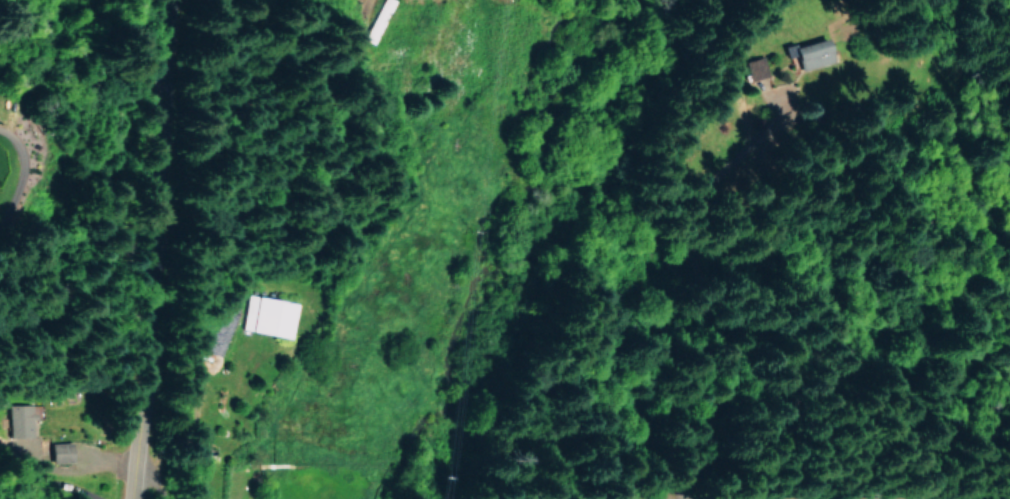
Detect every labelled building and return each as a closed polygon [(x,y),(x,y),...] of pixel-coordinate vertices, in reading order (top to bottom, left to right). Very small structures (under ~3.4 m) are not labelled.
[(787,48),(794,71),(828,61),(821,38),(787,48)] [(744,79),(764,76),(762,56),(741,59),(744,79)] [(285,339),(292,303),(247,294),(240,329),(285,339)] [(30,404),(8,404),(8,436),(30,436),(30,404)] [(68,461),(67,442),(47,442),(48,461),(68,461)]
